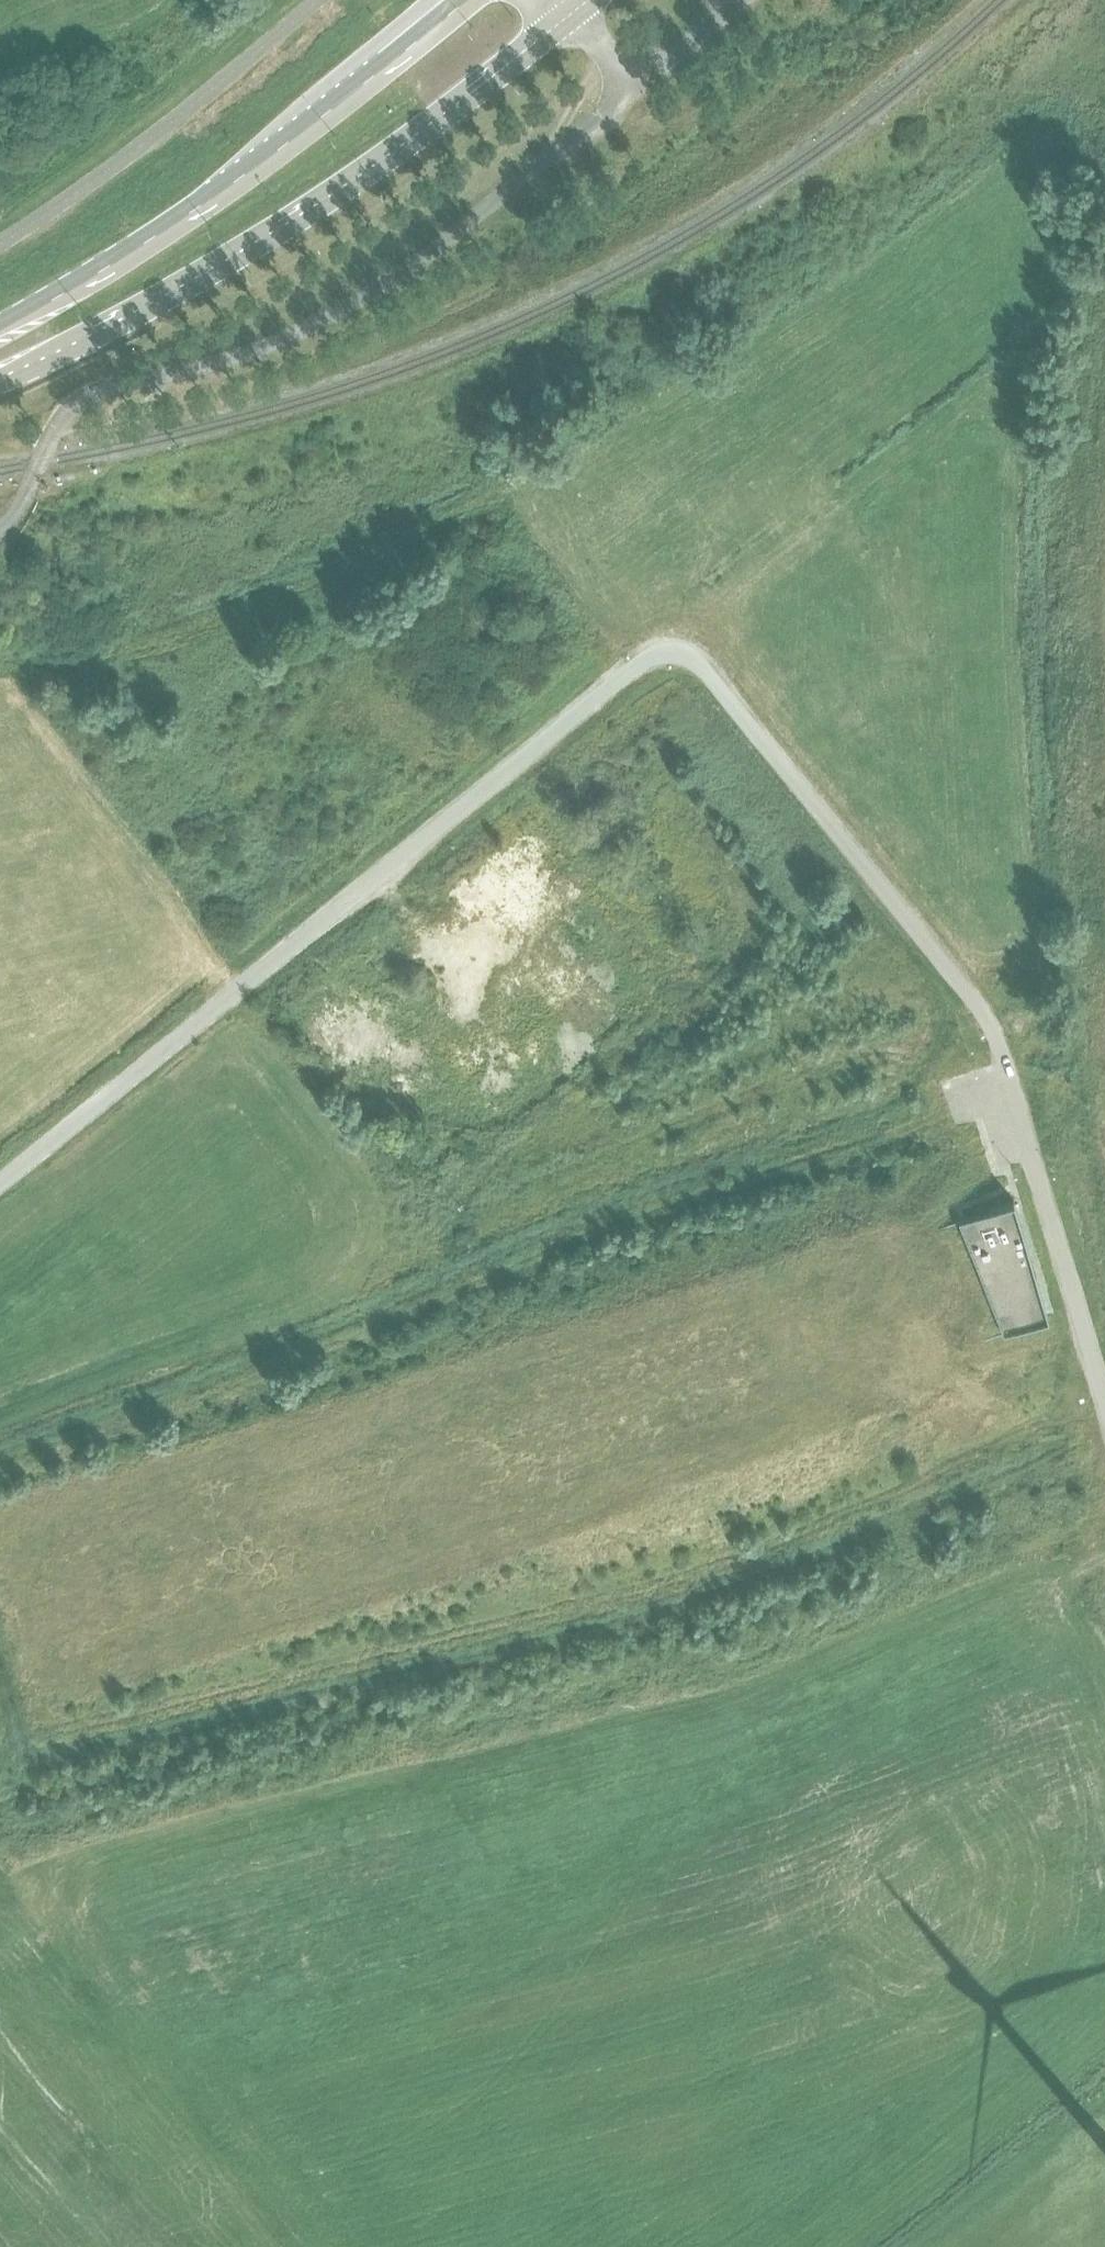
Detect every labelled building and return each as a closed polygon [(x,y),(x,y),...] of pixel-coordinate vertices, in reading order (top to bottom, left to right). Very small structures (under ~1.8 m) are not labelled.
[(552,920),(576,899),(531,846),(507,867),(552,920)] [(438,1041),(484,1100),(603,1007),(557,948),(438,1041)] [(348,1063),(379,1039),(348,998),(316,1022),(348,1063)] [(962,1219),(959,1220),(1004,1332),(1048,1315),(1013,1198),(962,1219)]
